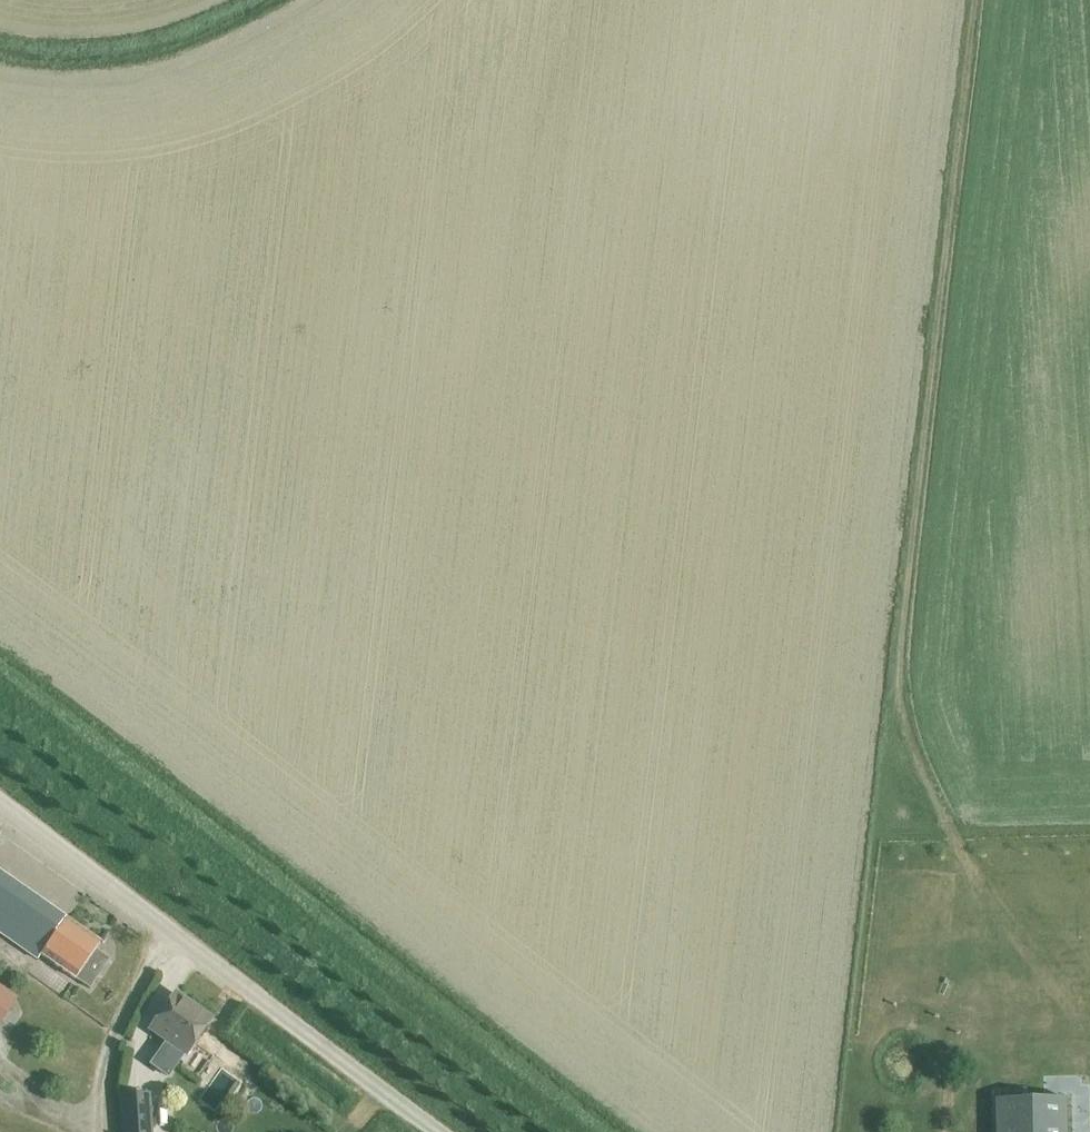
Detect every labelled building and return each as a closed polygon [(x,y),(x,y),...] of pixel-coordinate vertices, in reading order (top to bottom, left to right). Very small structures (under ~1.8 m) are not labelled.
[(38,960),(67,920),(0,874),(0,934),(38,960)] [(75,979),(90,989),(110,960),(96,950),(100,944),(67,920),(38,960),(41,963),(45,958),(75,979)] [(17,1000),(0,988),(0,1024),(17,1000)] [(210,1020),(175,995),(151,1031),(167,1042),(151,1067),(167,1078),(184,1053),(186,1054),(210,1020)] [(124,1097),(121,1097),(123,1131),(151,1131),(149,1095),(124,1097)] [(1000,1131),(1068,1131),(1068,1100),(1000,1101),(1000,1131)]
